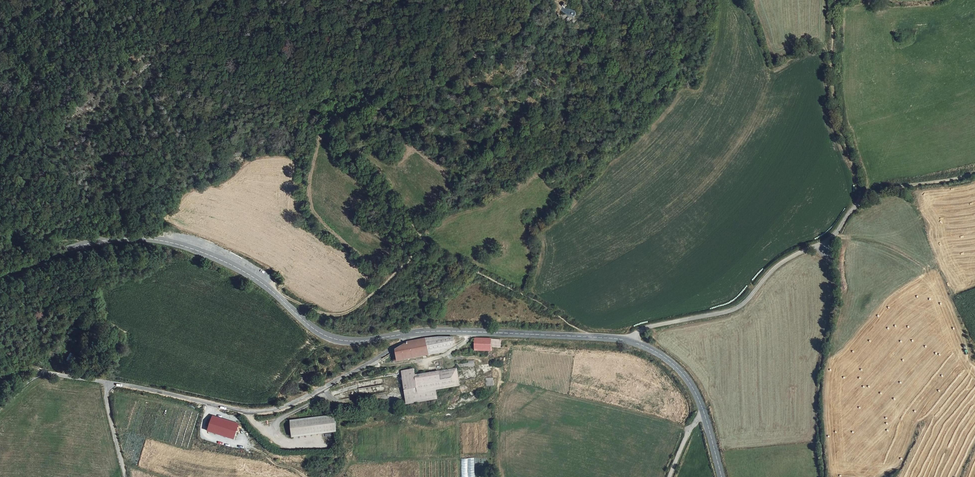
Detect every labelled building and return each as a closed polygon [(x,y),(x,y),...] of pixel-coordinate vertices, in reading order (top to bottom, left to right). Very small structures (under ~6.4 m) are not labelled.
[(564,7),(562,10),(573,17),(576,17),(577,16),(578,14),(578,12),(576,11),(574,10),(564,7)] [(443,353),(455,345),(454,338),(441,338),(428,339),(408,343),(396,351),(398,360),(443,353)] [(490,351),(490,338),(475,338),(474,351),(490,351)] [(459,386),(456,369),(416,375),(415,370),(402,372),(407,403),(438,398),(436,390),(459,386)] [(339,432),(336,416),(292,421),(294,437),(339,432)] [(241,425),(215,417),(211,432),(236,440),(241,425)]
